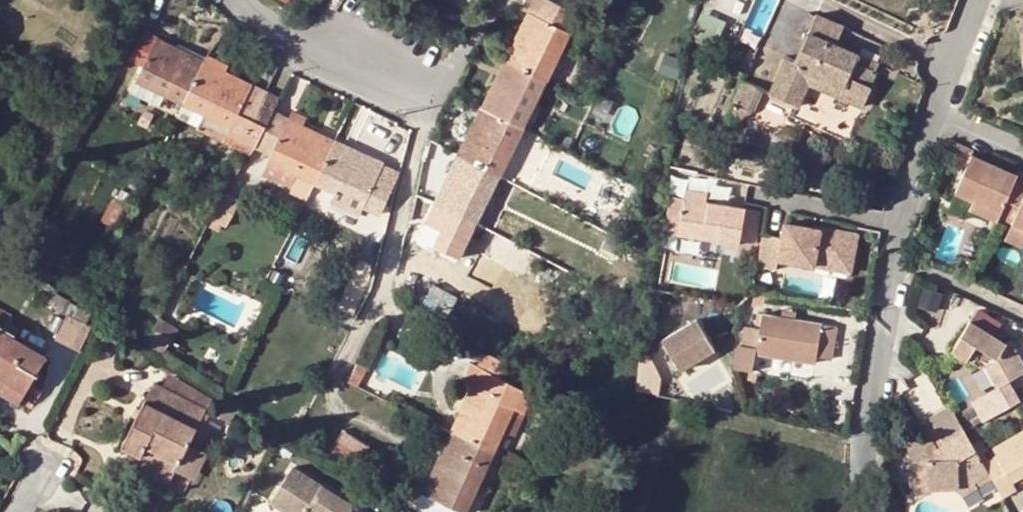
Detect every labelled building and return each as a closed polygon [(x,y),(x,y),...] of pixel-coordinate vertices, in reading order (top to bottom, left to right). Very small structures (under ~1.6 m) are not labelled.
[(512,44),(518,48),(510,63),(539,78),(549,58),(555,60),(569,32),(565,31),(573,13),(562,8),(566,0),(526,0),(522,9),(527,12),(512,44)] [(816,14),(809,32),(835,44),(844,27),(816,14)] [(796,104),(807,81),(812,71),(842,85),(837,95),(862,106),(870,86),(868,85),(874,70),(855,62),(860,55),(835,44),(809,32),(795,61),(786,57),(770,93),(796,104)] [(187,59),(189,54),(158,37),(140,75),(166,88),(163,94),(182,104),(186,97),(202,67),(187,59)] [(512,44),(504,59),(510,63),(518,48),(512,44)] [(205,62),(189,54),(187,59),(202,67),(205,62)] [(878,63),(860,55),(855,62),(874,70),(878,63)] [(539,78),(545,80),(555,60),(549,58),(539,78)] [(510,63),(504,59),(496,75),(502,79),(510,63)] [(205,62),(202,67),(217,75),(221,70),(205,62)] [(480,107),(515,124),(528,100),(534,102),(545,80),(539,78),(510,63),(502,79),(496,75),(480,107)] [(217,75),(202,67),(186,97),(208,108),(232,121),(225,134),(253,147),(264,126),(250,119),(265,91),(221,70),(217,75)] [(812,71),(807,81),(837,95),(842,85),(812,71)] [(158,103),(163,94),(166,88),(140,75),(132,89),(158,103)] [(741,79),(731,102),(733,102),(747,109),(744,116),(746,115),(748,114),(750,113),(752,111),(762,88),(741,79)] [(250,119),(264,126),(272,112),(279,98),(265,91),(250,119)] [(208,108),(186,97),(182,104),(176,117),(241,151),(248,155),(253,147),(225,134),(201,121),(208,108)] [(528,100),(515,124),(522,127),(534,102),(528,100)] [(733,102),(728,113),(742,119),(744,116),(747,109),(733,102)] [(503,149),(515,124),(480,107),(464,139),(470,143),(463,158),(498,175),(509,152),(503,149)] [(264,126),(253,147),(270,155),(287,120),(272,112),(264,126)] [(287,120),(270,155),(299,169),(296,174),(316,183),(333,147),(315,139),(318,133),(287,120)] [(522,127),(515,124),(503,149),(509,152),(522,127)] [(335,142),(318,133),(315,139),(333,147),(335,142)] [(456,155),(463,158),(470,143),(464,139),(456,155)] [(335,142),(333,147),(349,154),(351,148),(335,142)] [(972,151),(953,143),(947,159),(965,167),(954,193),(972,202),(999,213),(1004,201),(1016,176),(970,156),(972,151)] [(349,154),(333,147),(316,183),(338,193),(341,187),(367,199),(365,205),(380,212),(397,172),(384,166),(384,164),(351,148),(349,154)] [(248,155),(241,151),(229,170),(237,174),(248,155)] [(299,169),(270,155),(262,173),(290,186),(287,192),(307,201),(316,183),(296,174),(299,169)] [(455,174),(463,158),(456,155),(449,170),(455,174)] [(498,175),(463,158),(455,174),(449,170),(424,221),(465,242),(474,224),(468,221),(480,197),(485,200),(498,175)] [(1016,176),(1004,201),(1017,207),(1011,222),(1010,223),(1011,224),(1022,229),(1022,179),(1016,176)] [(341,187),(338,193),(365,205),(367,199),(341,187)] [(684,199),(705,202),(707,193),(686,189),(684,199)] [(226,194),(213,220),(229,228),(242,202),(226,194)] [(678,234),(684,199),(670,196),(664,232),(678,234)] [(474,224),(485,200),(480,197),(468,221),(474,224)] [(705,202),(684,199),(678,234),(738,245),(739,240),(754,242),(760,212),(705,202)] [(115,201),(105,219),(117,226),(127,208),(115,201)] [(999,213),(997,217),(1011,222),(1017,207),(1004,201),(999,213)] [(995,222),(999,213),(972,202),(969,209),(995,222)] [(459,255),(465,242),(424,221),(418,234),(459,255)] [(761,233),(756,266),(775,269),(777,257),(813,263),(815,253),(851,260),(856,231),(811,223),(810,226),(783,221),(780,236),(761,233)] [(1011,224),(1003,239),(1022,248),(1022,229),(1011,224)] [(815,253),(813,263),(850,269),(851,260),(815,253)] [(432,286),(419,308),(461,331),(473,309),(432,286)] [(925,286),(920,319),(943,322),(948,289),(925,286)] [(945,317),(967,326),(970,322),(980,304),(959,295),(945,317)] [(22,398),(45,357),(13,338),(14,334),(4,327),(11,314),(0,308),(0,385),(22,398)] [(733,367),(753,371),(757,352),(813,363),(815,357),(830,360),(837,328),(762,313),(759,329),(745,326),(741,346),(738,346),(733,367)] [(92,327),(68,316),(56,339),(79,351),(92,327)] [(971,401),(981,420),(1018,399),(1008,381),(1022,372),(1022,367),(1009,342),(1005,343),(970,322),(967,326),(951,353),(964,362),(966,359),(979,368),(984,367),(996,387),(971,401)] [(696,323),(689,326),(693,334),(700,330),(696,323)] [(693,334),(689,326),(662,341),(679,373),(713,354),(700,330),(693,334)] [(173,340),(156,330),(147,342),(164,353),(173,340)] [(645,352),(638,351),(633,377),(657,382),(658,375),(645,352)] [(472,384),(459,415),(465,417),(465,418),(457,434),(493,450),(503,430),(515,435),(535,396),(500,378),(507,364),(483,352),(476,366),(471,363),(463,380),(472,384)] [(757,352),(753,371),(777,375),(777,372),(811,377),(813,363),(757,352)] [(357,361),(349,380),(358,384),(367,366),(357,361)] [(168,374),(162,385),(206,409),(210,402),(196,394),(197,391),(168,374)] [(657,382),(633,377),(632,388),(654,393),(657,382)] [(206,409),(162,385),(155,382),(124,440),(143,450),(141,454),(174,471),(174,470),(188,443),(206,409)] [(0,385),(0,393),(18,404),(22,398),(0,385)] [(235,412),(219,403),(212,413),(252,436),(255,430),(232,418),(235,412)] [(983,466),(962,431),(949,407),(928,419),(934,430),(943,445),(936,449),(932,441),(927,441),(907,443),(908,486),(927,486),(928,491),(955,489),(960,497),(975,488),(973,483),(987,474),(983,466)] [(452,431),(457,434),(465,418),(465,417),(459,415),(452,431)] [(368,446),(342,430),(330,449),(356,465),(368,446)] [(924,436),(927,441),(932,441),(936,449),(943,445),(934,430),(924,436)] [(444,463),(457,434),(452,431),(439,460),(444,463)] [(987,474),(992,482),(997,492),(1001,498),(1015,491),(1011,484),(1022,476),(1022,433),(992,450),(996,458),(983,466),(987,474)] [(457,434),(444,463),(439,460),(438,461),(418,507),(425,511),(445,511),(448,505),(460,510),(473,483),(478,486),(493,450),(457,434)] [(143,450),(124,440),(120,446),(140,457),(141,454),(143,450)] [(188,443),(174,470),(195,480),(208,453),(188,443)] [(169,481),(174,471),(141,454),(140,457),(136,464),(169,481)] [(356,510),(294,471),(274,504),(285,511),(355,511),(356,510)] [(997,492),(992,482),(975,491),(981,501),(997,492)] [(478,486),(473,483),(460,510),(448,505),(445,511),(467,511),(478,486)]
